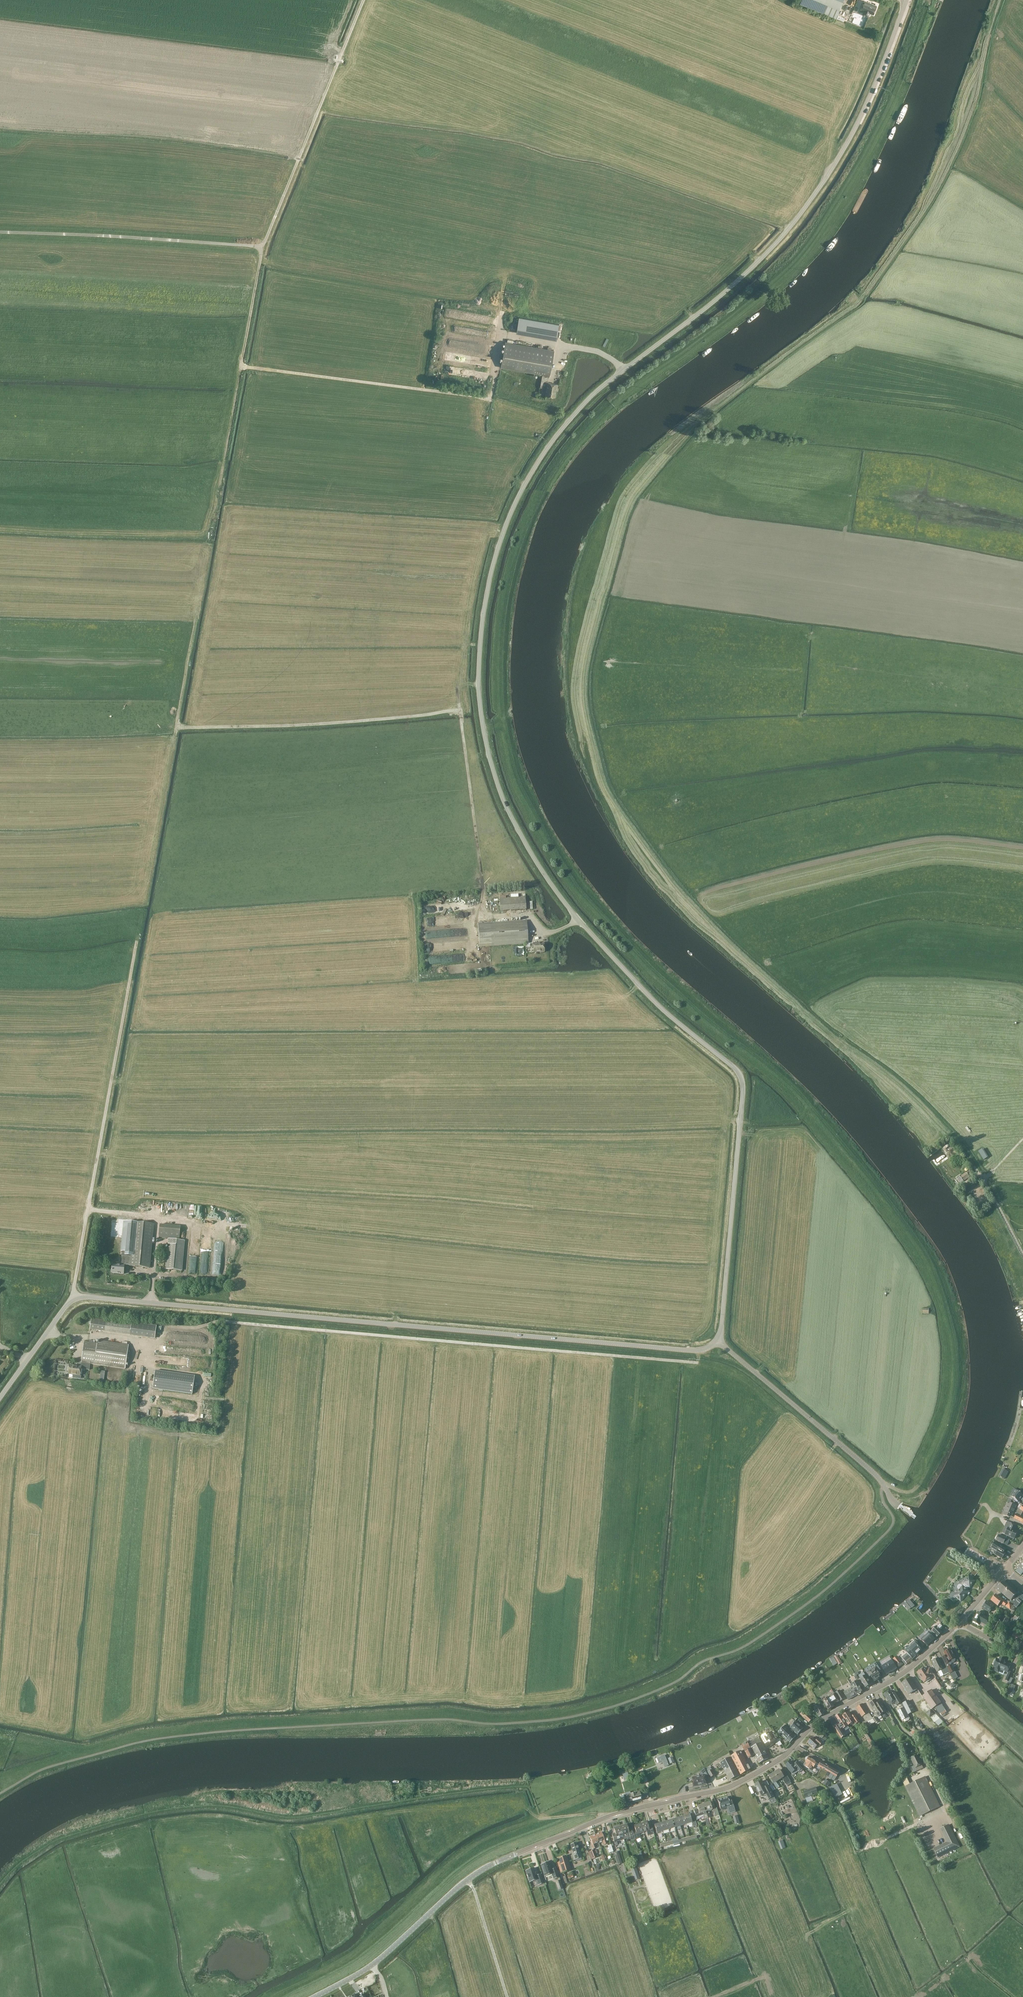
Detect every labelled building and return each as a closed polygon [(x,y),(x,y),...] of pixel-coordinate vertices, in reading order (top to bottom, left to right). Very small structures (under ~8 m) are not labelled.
[(836,17),(843,0),(801,0),(800,3),(836,17)] [(870,13),(873,14),(877,6),(864,1),(861,9),(864,10),(863,14),(868,16),(870,13)] [(519,317),(516,332),(556,339),(559,324),(519,317)] [(541,383),(547,384),(545,394),(554,396),(556,384),(548,382),(554,350),(505,342),(501,367),(542,374),(541,383)] [(526,910),(525,898),(500,899),(501,911),(526,910)] [(528,944),(527,921),(478,924),(479,947),(526,944),(526,948),(533,947),(533,950),(533,953),(544,952),(544,943),(537,944),(536,943),(533,943),(528,944)] [(960,1177),(963,1181),(969,1177),(966,1173),(960,1177)] [(970,1196),(965,1200),(969,1205),(973,1201),(970,1196)] [(129,1265),(129,1266),(150,1268),(154,1224),(133,1222),(130,1257),(122,1256),(121,1265),(112,1264),(112,1273),(124,1274),(124,1265),(129,1265)] [(159,1237),(179,1239),(180,1227),(160,1225),(159,1237)] [(184,1241),(169,1240),(166,1269),(181,1271),(184,1241)] [(155,1338),(157,1326),(132,1322),(131,1324),(106,1321),(92,1319),(90,1329),(105,1331),(130,1335),(155,1338)] [(81,1367),(69,1366),(68,1374),(80,1376),(81,1369),(89,1370),(90,1364),(125,1369),(128,1348),(85,1342),(81,1367)] [(194,1377),(155,1371),(153,1389),(192,1394),(194,1377)] [(1008,1472),(1003,1469),(999,1475),(1005,1478),(1008,1472)] [(1017,1490),(1014,1494),(1012,1496),(1018,1502),(1021,1498),(1022,1500),(1022,1495),(1017,1490)] [(1004,1515),(1009,1517),(1010,1514),(1012,1515),(1016,1506),(1010,1503),(1010,1504),(1007,1503),(1005,1507),(1006,1508),(1004,1515)] [(1021,1516),(1016,1514),(1014,1518),(1022,1523),(1022,1517),(1021,1516)] [(1005,1534),(1015,1538),(1018,1532),(1015,1531),(1017,1525),(1011,1523),(1009,1528),(1008,1528),(1005,1534)] [(1006,1538),(999,1535),(996,1540),(1004,1543),(1006,1538)] [(997,1551),(995,1554),(1002,1559),(1006,1553),(1004,1552),(1006,1548),(995,1541),(993,1544),(988,1553),(992,1555),(995,1550),(997,1551)] [(959,1590),(954,1596),(961,1601),(969,1591),(967,1589),(969,1586),(970,1587),(975,1581),(969,1577),(965,1581),(964,1580),(960,1585),(959,1585),(958,1586),(958,1588),(958,1589),(959,1590)] [(1001,1594),(1002,1593),(1011,1601),(1009,1602),(1013,1605),(1016,1608),(1022,1600),(1022,1596),(1020,1593),(1018,1594),(1008,1585),(1009,1585),(1004,1581),(996,1589),(1001,1594)] [(998,1606),(1001,1602),(1005,1606),(1005,1605),(1010,1610),(1013,1605),(1009,1602),(1007,1600),(1006,1602),(1000,1598),(996,1595),(991,1600),(998,1606)] [(989,1612),(994,1605),(987,1601),(982,1607),(989,1612)] [(978,1611),(973,1621),(979,1624),(981,1622),(987,1625),(990,1619),(984,1616),(984,1615),(978,1611)] [(991,1630),(997,1634),(1003,1623),(1005,1625),(1009,1618),(1005,1615),(1001,1622),(997,1620),(991,1630)] [(932,1631),(937,1637),(942,1632),(940,1630),(943,1627),(940,1624),(937,1626),(932,1631)] [(1005,1629),(1004,1632),(1001,1637),(1022,1647),(1022,1636),(1014,1632),(1012,1636),(1010,1635),(1012,1632),(1005,1629)] [(933,1637),(935,1635),(931,1631),(925,1636),(924,1636),(922,1638),(922,1639),(927,1645),(934,1639),(933,1637)] [(919,1653),(922,1650),(919,1647),(920,1646),(916,1641),(911,1645),(912,1646),(909,1648),(908,1647),(905,1650),(911,1657),(914,1654),(916,1656),(916,1655),(917,1656),(920,1654),(919,1653)] [(942,1657),(946,1664),(947,1666),(950,1665),(949,1663),(951,1662),(952,1662),(953,1662),(954,1661),(955,1660),(955,1659),(955,1658),(955,1657),(951,1649),(945,1651),(946,1654),(946,1656),(942,1657)] [(907,1653),(902,1657),(903,1659),(902,1660),(906,1665),(913,1659),(907,1653)] [(881,1666),(887,1674),(897,1668),(892,1660),(891,1660),(889,1656),(880,1662),(882,1665),(881,1666)] [(893,1659),(898,1667),(903,1664),(898,1656),(893,1659)] [(941,1670),(944,1675),(949,1672),(946,1667),(944,1668),(942,1664),(941,1664),(940,1662),(941,1662),(939,1658),(932,1661),(934,1665),(933,1665),(934,1668),(935,1668),(937,1672),(941,1670)] [(1000,1658),(999,1660),(997,1659),(994,1665),(996,1666),(996,1667),(1008,1672),(1011,1665),(1004,1661),(1004,1660),(1000,1658)] [(871,1676),(874,1681),(881,1677),(879,1673),(881,1672),(878,1665),(871,1670),(869,1667),(865,1669),(870,1676),(871,1676)] [(948,1667),(951,1674),(956,1671),(953,1665),(948,1667)] [(930,1676),(934,1674),(930,1668),(926,1670),(925,1668),(922,1669),(920,1670),(920,1671),(918,1672),(919,1675),(919,1676),(919,1677),(919,1678),(920,1678),(921,1678),(923,1677),(925,1681),(931,1677),(930,1676)] [(860,1679),(866,1687),(871,1684),(865,1675),(863,1672),(859,1675),(860,1678),(860,1679)] [(917,1689),(911,1678),(902,1683),(909,1694),(917,1689)] [(852,1687),(857,1695),(857,1694),(862,1691),(859,1686),(862,1685),(859,1679),(851,1684),(852,1687)] [(857,1695),(852,1687),(844,1692),(848,1700),(857,1695)] [(835,1693),(840,1701),(845,1698),(840,1690),(835,1693)] [(895,1702),(897,1705),(902,1702),(894,1690),(892,1692),(890,1690),(889,1691),(888,1691),(886,1692),(886,1693),(884,1694),(890,1704),(895,1702)] [(941,1703),(932,1690),(923,1696),(932,1709),(941,1703)] [(838,1699),(834,1693),(829,1697),(823,1700),(828,1710),(834,1706),(833,1705),(839,1701),(838,1699)] [(876,1699),(872,1701),(881,1715),(884,1713),(884,1712),(886,1710),(881,1703),(879,1704),(876,1699)] [(903,1703),(908,1714),(914,1711),(909,1700),(903,1703)] [(881,1715),(872,1701),(869,1704),(873,1710),(876,1716),(877,1717),(878,1717),(879,1717),(880,1716),(880,1715),(881,1715)] [(813,1707),(819,1717),(825,1714),(819,1703),(813,1707)] [(856,1708),(862,1717),(864,1716),(868,1722),(873,1718),(869,1712),(863,1703),(856,1708)] [(908,1717),(909,1716),(905,1707),(899,1710),(903,1719),(906,1718),(906,1720),(909,1719),(908,1717)] [(813,1719),(805,1711),(800,1714),(809,1722),(813,1719)] [(856,1724),(858,1722),(860,1726),(861,1725),(855,1715),(852,1717),(849,1712),(843,1716),(849,1725),(854,1721),(856,1724)] [(839,1726),(838,1725),(834,1727),(841,1738),(845,1736),(842,1731),(844,1730),(845,1731),(849,1728),(840,1714),(836,1717),(840,1725),(839,1726)] [(792,1729),(793,1729),(791,1731),(785,1726),(779,1732),(790,1743),(796,1736),(792,1733),(794,1731),(798,1734),(804,1728),(796,1721),(793,1724),(790,1727),(792,1729)] [(820,1730),(817,1734),(822,1738),(825,1735),(820,1730)] [(780,1741),(778,1738),(775,1733),(772,1734),(771,1731),(761,1736),(768,1748),(780,1741)] [(808,1742),(815,1749),(819,1744),(821,1745),(823,1742),(819,1738),(816,1741),(813,1737),(808,1742)] [(741,1744),(745,1750),(750,1747),(747,1741),(741,1744)] [(767,1754),(762,1742),(751,1747),(759,1763),(769,1758),(767,1754)] [(745,1751),(748,1758),(754,1755),(751,1748),(745,1751)] [(741,1750),(731,1756),(741,1774),(751,1769),(741,1750)] [(664,1763),(665,1767),(669,1765),(665,1755),(658,1758),(659,1763),(662,1761),(663,1763),(664,1763)] [(911,1758),(914,1765),(911,1767),(914,1772),(917,1771),(923,1768),(917,1755),(911,1758)] [(740,1775),(730,1757),(720,1762),(729,1780),(740,1775)] [(820,1768),(821,1767),(831,1773),(828,1778),(831,1779),(834,1775),(836,1777),(839,1772),(822,1762),(820,1765),(817,1763),(817,1762),(809,1757),(808,1757),(807,1757),(806,1757),(805,1758),(805,1759),(806,1760),(807,1761),(806,1762),(804,1765),(811,1770),(813,1767),(813,1768),(815,1765),(820,1768)] [(786,1765),(792,1773),(797,1769),(800,1772),(803,1769),(798,1763),(795,1766),(791,1761),(786,1765)] [(713,1769),(712,1770),(710,1767),(706,1769),(708,1772),(711,1777),(716,1775),(713,1769)] [(701,1775),(696,1776),(697,1777),(693,1777),(693,1778),(695,1786),(699,1785),(706,1783),(705,1777),(708,1776),(704,1768),(700,1771),(701,1775)] [(779,1770),(774,1773),(779,1780),(782,1778),(784,1780),(783,1780),(786,1784),(791,1781),(786,1775),(784,1776),(779,1770)] [(622,1773),(624,1780),(630,1779),(627,1771),(622,1773)] [(779,1780),(774,1773),(769,1776),(774,1783),(777,1788),(779,1787),(777,1784),(776,1782),(779,1780)] [(905,1786),(920,1816),(940,1806),(925,1776),(905,1786)] [(767,1795),(769,1799),(774,1796),(770,1786),(766,1788),(762,1781),(755,1784),(757,1789),(758,1792),(759,1792),(761,1796),(762,1796),(763,1797),(764,1797),(765,1796),(767,1795)] [(803,1792),(805,1799),(811,1797),(818,1794),(816,1788),(803,1792)] [(628,1803),(628,1804),(642,1800),(639,1791),(621,1796),(623,1804),(628,1803)] [(735,1812),(731,1798),(728,1799),(728,1797),(718,1800),(720,1808),(727,1806),(729,1814),(735,1812)] [(710,1802),(703,1804),(708,1818),(710,1817),(708,1810),(712,1809),(710,1802)] [(705,1819),(708,1818),(703,1804),(697,1806),(698,1809),(694,1810),(694,1809),(697,1820),(696,1817),(704,1815),(705,1819)] [(690,1814),(684,1816),(686,1824),(692,1822),(693,1826),(697,1825),(695,1818),(691,1819),(690,1814)] [(684,1816),(678,1818),(680,1826),(686,1824),(684,1816)] [(678,1818),(672,1819),(675,1827),(676,1830),(681,1829),(680,1826),(678,1818)] [(666,1821),(669,1829),(670,1832),(676,1830),(675,1827),(672,1819),(666,1821)] [(666,1821),(660,1823),(663,1831),(669,1829),(666,1821)] [(647,1822),(640,1824),(643,1832),(647,1831),(648,1835),(654,1833),(652,1826),(648,1827),(647,1822)] [(663,1831),(660,1823),(654,1825),(657,1833),(663,1831)] [(626,1824),(620,1826),(624,1839),(631,1837),(632,1840),(635,1839),(632,1832),(631,1828),(628,1829),(626,1824)] [(636,1831),(632,1832),(635,1839),(641,1837),(639,1834),(643,1832),(640,1824),(634,1826),(636,1831)] [(960,1847),(949,1825),(940,1829),(947,1842),(934,1849),(938,1857),(960,1847)] [(624,1839),(620,1826),(617,1827),(616,1827),(613,1828),(614,1829),(615,1833),(612,1834),(615,1844),(618,1844),(617,1841),(624,1839)] [(601,1832),(596,1835),(599,1842),(603,1840),(604,1845),(607,1843),(604,1836),(603,1836),(601,1832)] [(599,1842),(596,1835),(590,1837),(591,1841),(590,1841),(593,1849),(596,1848),(595,1844),(599,1842)] [(579,1850),(576,1843),(570,1844),(573,1852),(571,1852),(574,1860),(583,1857),(580,1849),(579,1850)] [(588,1852),(591,1860),(597,1857),(594,1850),(588,1852)] [(557,1860),(558,1859),(562,1873),(571,1870),(567,1855),(556,1858),(557,1860)] [(544,1863),(544,1864),(541,1865),(545,1876),(545,1877),(552,1874),(554,1879),(553,1879),(554,1880),(559,1878),(558,1878),(556,1869),(556,1868),(551,1870),(549,1863),(549,1862),(548,1862),(544,1863)] [(534,1868),(526,1871),(527,1875),(528,1879),(529,1879),(530,1882),(529,1882),(530,1883),(537,1880),(539,1885),(538,1885),(539,1885),(544,1884),(544,1883),(543,1883),(540,1875),(541,1875),(541,1874),(536,1876),(534,1869),(534,1868)]
